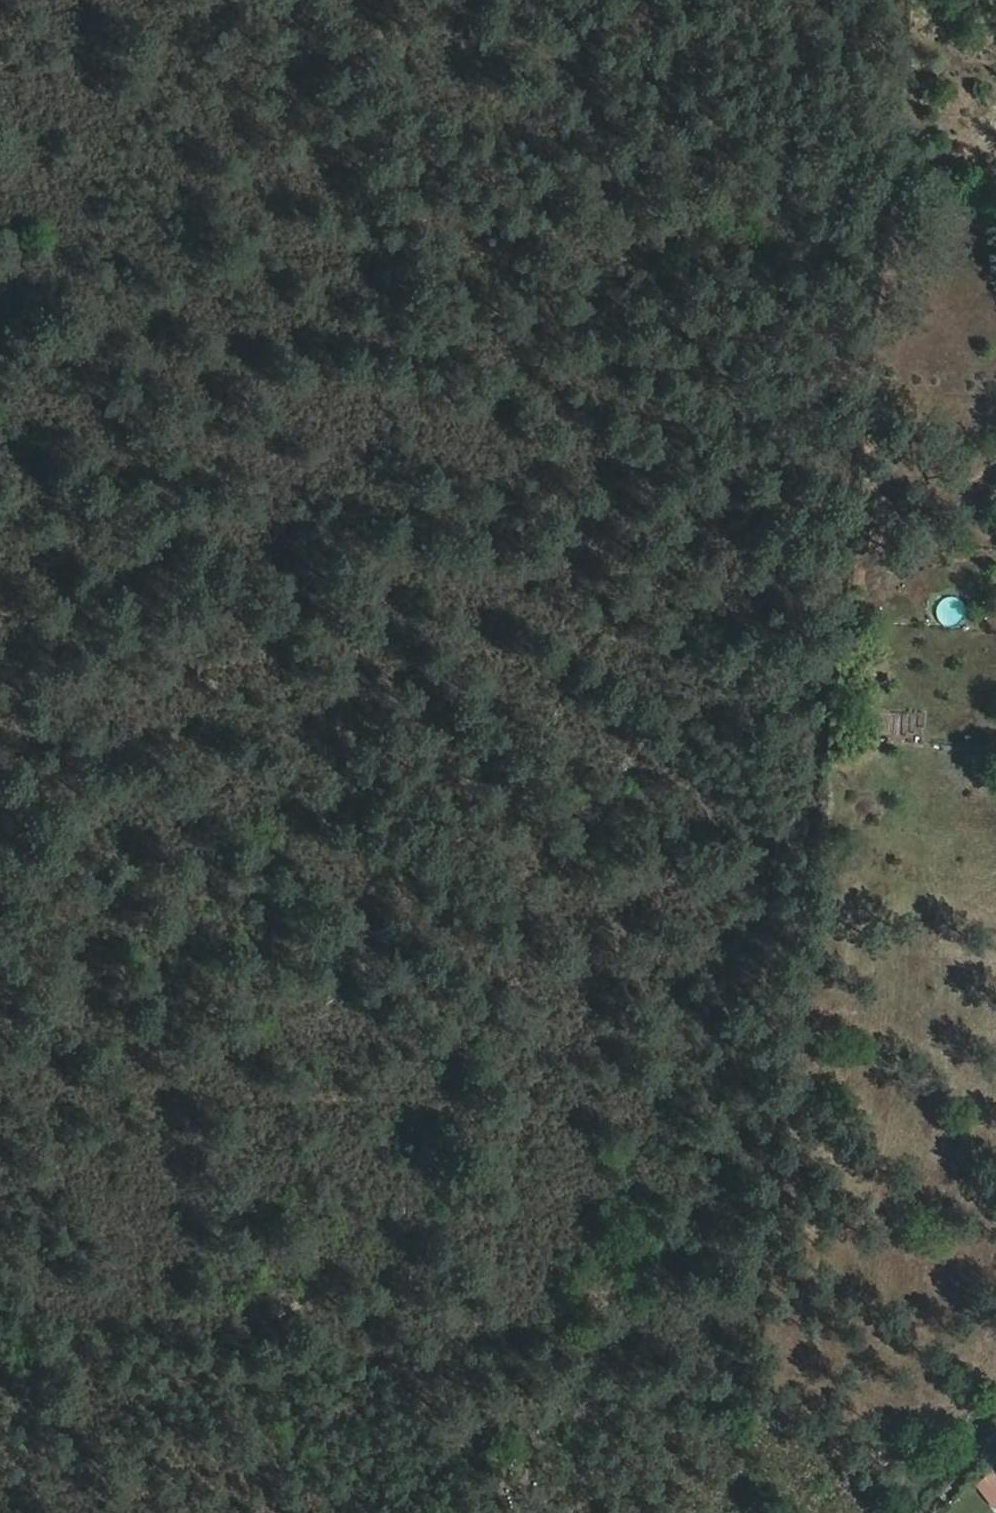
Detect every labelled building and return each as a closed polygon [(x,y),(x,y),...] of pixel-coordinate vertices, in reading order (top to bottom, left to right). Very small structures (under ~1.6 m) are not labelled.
[(992,1507),(995,1504),(995,1469),(995,1468),(974,1485),(992,1507)]
